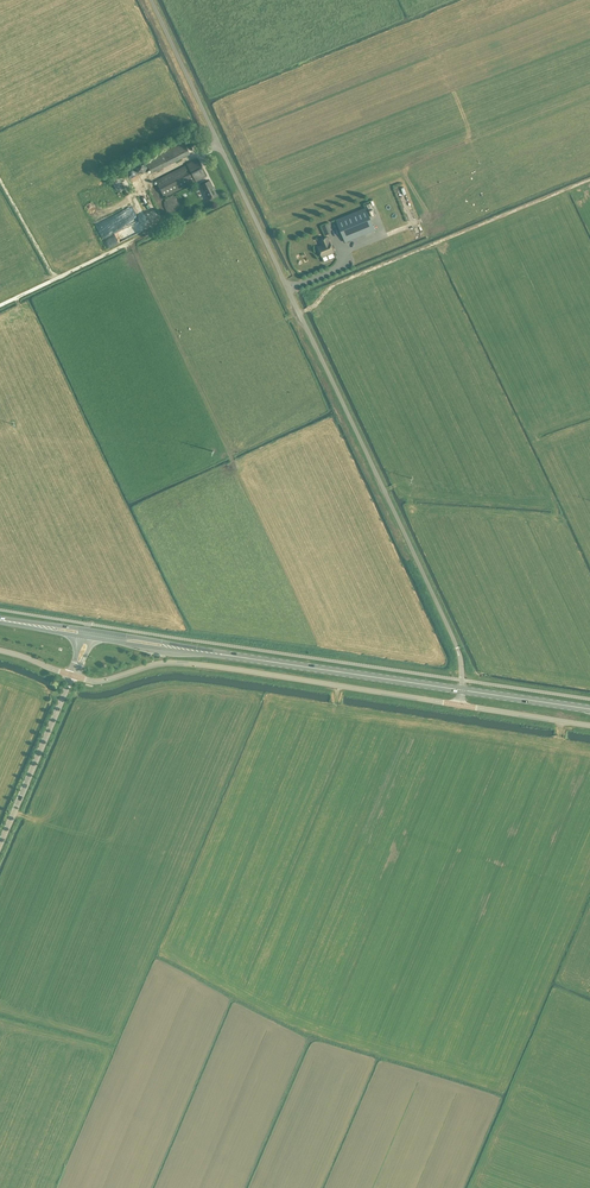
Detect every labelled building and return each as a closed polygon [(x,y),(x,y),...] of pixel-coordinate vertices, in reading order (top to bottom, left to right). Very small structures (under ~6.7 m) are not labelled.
[(152,174),(190,155),(184,142),(145,161),(152,174)] [(198,160),(191,163),(156,181),(164,198),(206,177),(198,160)] [(129,167),(135,180),(142,176),(135,163),(129,167)] [(217,196),(210,181),(201,186),(208,200),(217,196)] [(337,220),(346,243),(376,231),(366,208),(337,220)] [(320,241),(322,246),(318,248),(322,257),(323,257),(323,256),(327,254),(327,255),(335,253),(332,246),(331,247),(331,245),(330,243),(328,238),(320,241)]
